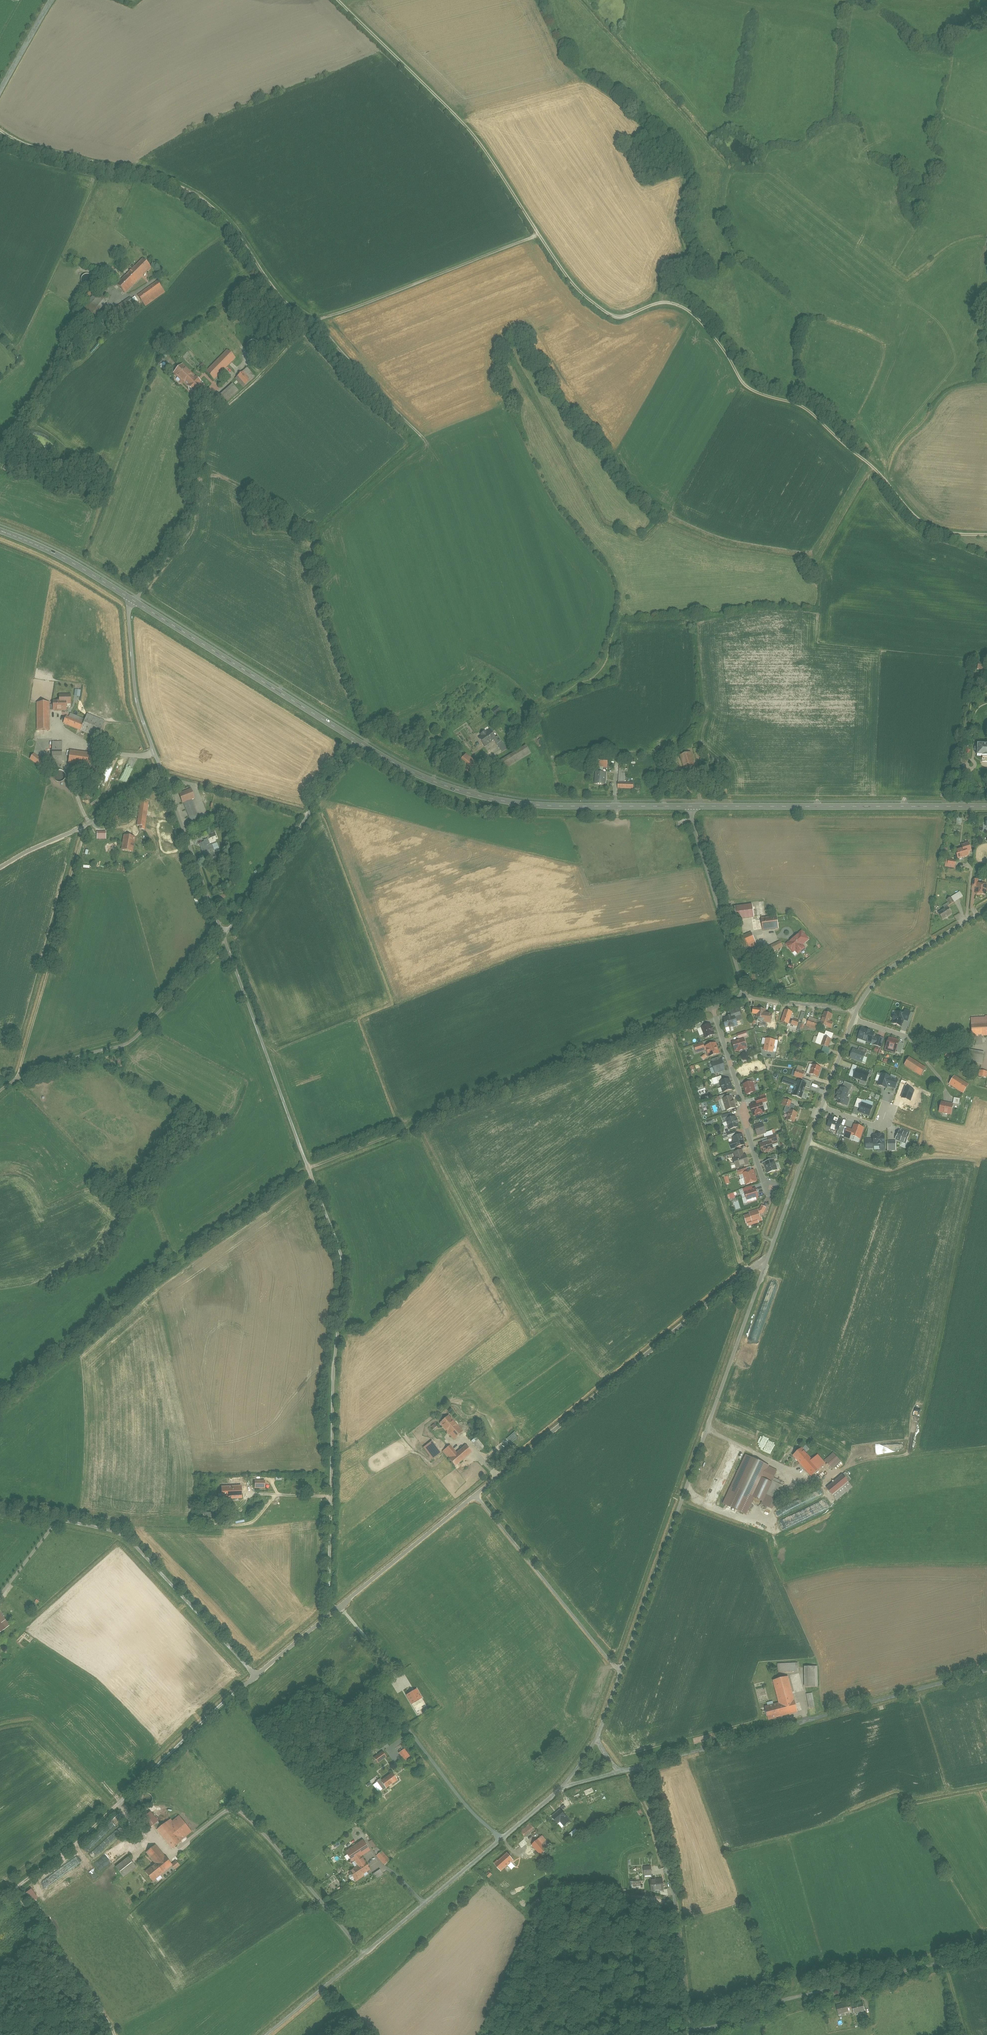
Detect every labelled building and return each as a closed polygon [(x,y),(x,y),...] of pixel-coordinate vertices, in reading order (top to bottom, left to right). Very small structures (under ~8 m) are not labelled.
[(143,258),(116,286),(126,295),(152,267),(143,258)] [(90,287),(91,285),(92,284),(93,282),(93,280),(93,278),(91,276),(90,275),(87,274),(85,275),(83,276),(82,277),(81,279),(81,281),(81,283),(82,285),(84,286),(86,287),(88,287),(90,287)] [(136,295),(145,307),(165,294),(157,281),(136,295)] [(99,294),(85,312),(92,318),(106,300),(99,294)] [(227,351),(205,373),(214,382),(237,360),(227,351)] [(182,365),(172,374),(195,397),(204,387),(182,365)] [(247,368),(234,379),(243,389),(255,377),(247,368)] [(218,397),(225,405),(239,392),(232,385),(218,397)] [(51,700),(51,711),(66,710),(66,706),(71,706),(71,693),(57,693),(57,700),(51,700)] [(36,703),(36,732),(49,732),(49,703),(36,703)] [(66,715),(62,725),(99,740),(106,723),(89,715),(86,721),(70,714),(69,717),(66,715)] [(483,736),(480,738),(486,747),(494,741),(497,739),(491,730),(487,733),(486,731),(481,734),(483,736)] [(497,739),(494,741),(503,752),(507,749),(499,737),(497,739)] [(51,740),(51,765),(62,765),(62,740),(51,740)] [(91,753),(68,750),(67,764),(90,767),(91,753)] [(695,765),(691,752),(681,755),(685,768),(695,765)] [(33,753),(29,760),(38,766),(43,760),(33,753)] [(607,757),(598,756),(597,765),(606,766),(607,757)] [(100,781),(105,784),(110,773),(105,771),(100,781)] [(606,772),(595,771),(594,783),(605,784),(606,772)] [(190,789),(178,794),(182,804),(183,804),(193,829),(200,826),(190,800),(194,799),(190,789)] [(149,802),(140,801),(137,826),(141,826),(141,830),(145,831),(149,802)] [(97,831),(97,839),(106,840),(106,832),(97,831)] [(123,835),(120,851),(132,853),(135,837),(123,835)] [(208,841),(206,836),(197,839),(204,857),(215,853),(212,847),(214,847),(211,840),(208,841)] [(954,852),(957,862),(969,858),(968,854),(972,853),(969,844),(960,847),(961,849),(954,852)] [(945,860),(943,868),(954,869),(955,861),(945,860)] [(977,887),(976,894),(985,895),(986,884),(980,883),(980,879),(974,878),(973,887),(977,887)] [(936,915),(941,923),(953,916),(948,907),(963,898),(960,893),(946,901),(947,903),(942,906),(944,910),(936,915)] [(733,908),(735,921),(753,919),(753,917),(756,916),(755,905),(733,908)] [(761,918),(762,932),(778,930),(776,916),(761,918)] [(785,945),(795,957),(805,949),(802,946),(810,940),(802,931),(785,945)] [(752,933),(735,940),(740,953),(757,946),(752,933)] [(765,949),(768,956),(783,949),(780,942),(765,949)] [(741,954),(748,970),(761,965),(758,957),(753,959),(749,951),(741,954)] [(722,1015),(727,1028),(739,1024),(736,1015),(741,1013),(738,1004),(729,1007),(730,1012),(722,1015)] [(766,1010),(754,1009),(753,1015),(757,1016),(756,1019),(765,1020),(764,1024),(760,1023),(760,1028),(767,1029),(767,1025),(772,1026),(773,1013),(766,1013),(766,1010)] [(789,1024),(793,1012),(785,1010),(781,1022),(789,1024)] [(893,1022),(891,1026),(901,1030),(904,1020),(908,1022),(911,1012),(903,1010),(902,1013),(894,1010),(891,1021),(893,1022)] [(821,1026),(832,1030),(834,1024),(831,1023),(833,1015),(825,1013),(821,1026)] [(972,1037),(986,1036),(986,1016),(985,1016),(985,1018),(971,1018),(972,1037)] [(810,1019),(808,1027),(818,1029),(820,1022),(810,1019)] [(701,1028),(705,1039),(714,1035),(711,1025),(701,1028)] [(862,1028),(858,1040),(874,1045),(873,1047),(881,1049),(884,1039),(877,1037),(876,1040),(873,1039),(875,1033),(862,1028)] [(816,1044),(830,1049),(834,1035),(820,1030),(816,1044)] [(732,1042),(735,1052),(739,1051),(739,1053),(745,1051),(744,1049),(748,1048),(745,1038),(749,1037),(747,1032),(737,1035),(739,1040),(732,1042)] [(889,1037),(884,1051),(895,1054),(895,1053),(899,1054),(903,1044),(899,1043),(900,1040),(889,1037)] [(766,1039),(764,1051),(773,1053),(775,1040),(766,1039)] [(705,1051),(707,1058),(718,1054),(715,1043),(704,1047),(702,1043),(692,1047),(694,1054),(705,1051)] [(853,1049),(849,1059),(863,1064),(868,1051),(859,1047),(858,1051),(853,1049)] [(969,1050),(966,1063),(981,1067),(984,1054),(969,1050)] [(909,1059),(903,1067),(920,1078),(926,1069),(909,1059)] [(711,1064),(715,1074),(724,1071),(721,1061),(711,1064)] [(816,1078),(820,1068),(810,1064),(807,1074),(816,1078)] [(870,1082),(874,1071),(871,1070),(870,1072),(858,1068),(855,1077),(862,1079),(860,1084),(866,1085),(867,1081),(870,1082)] [(803,1072),(793,1069),(790,1076),(800,1080),(803,1072)] [(977,1077),(986,1079),(986,1077),(986,1072),(979,1070),(977,1077)] [(881,1075),(877,1086),(886,1089),(885,1093),(893,1095),(898,1080),(881,1075)] [(954,1076),(948,1086),(963,1095),(969,1085),(954,1076)] [(801,1099),(807,1084),(797,1081),(797,1083),(783,1078),(781,1084),(795,1089),(792,1096),(801,1099)] [(719,1083),(722,1095),(733,1092),(729,1080),(719,1083)] [(755,1081),(745,1084),(748,1095),(758,1092),(755,1081)] [(696,1085),(699,1095),(707,1093),(704,1082),(696,1085)] [(840,1087),(835,1100),(838,1101),(837,1104),(846,1107),(848,1101),(845,1100),(849,1091),(850,1091),(852,1086),(844,1083),(842,1088),(840,1087)] [(721,1100),(725,1113),(735,1109),(732,1097),(721,1100)] [(768,1102),(767,1097),(756,1100),(757,1104),(750,1106),(754,1117),(767,1114),(764,1103),(768,1102)] [(784,1099),(782,1106),(790,1108),(792,1101),(784,1099)] [(860,1110),(859,1113),(869,1117),(874,1103),(866,1100),(866,1102),(858,1099),(854,1108),(860,1110)] [(941,1102),(939,1113),(952,1115),(954,1105),(941,1102)] [(787,1120),(796,1123),(799,1113),(790,1110),(787,1120)] [(725,1115),(728,1126),(738,1123),(738,1120),(739,1120),(737,1112),(725,1115)] [(831,1117),(827,1128),(838,1132),(842,1121),(831,1117)] [(754,1127),(757,1137),(765,1134),(762,1125),(754,1127)] [(847,1128),(843,1138),(850,1141),(852,1137),(860,1140),(864,1129),(854,1125),(852,1130),(847,1128)] [(910,1133),(900,1129),(896,1141),(906,1145),(910,1133)] [(732,1138),(735,1149),(747,1146),(744,1135),(738,1137),(736,1131),(727,1134),(728,1139),(732,1138)] [(759,1145),(763,1156),(774,1152),(772,1145),(779,1143),(777,1135),(766,1138),(768,1142),(759,1145)] [(864,1139),(865,1150),(874,1149),(874,1151),(885,1150),(884,1135),(872,1135),(872,1139),(864,1139)] [(887,1141),(887,1151),(896,1151),(896,1141),(887,1141)] [(733,1159),(736,1169),(750,1165),(747,1155),(745,1156),(743,1151),(733,1154),(735,1159),(733,1159)] [(776,1161),(766,1164),(769,1175),(779,1171),(776,1161)] [(743,1176),(746,1186),(759,1182),(756,1170),(749,1172),(748,1169),(738,1172),(739,1177),(743,1176)] [(753,1187),(743,1190),(748,1203),(760,1199),(756,1188),(754,1189),(753,1187)] [(759,1209),(749,1212),(750,1214),(744,1216),(746,1224),(750,1224),(751,1226),(764,1222),(762,1215),(764,1216),(767,1208),(762,1206),(759,1210),(759,1209)] [(449,1415),(439,1423),(453,1440),(463,1431),(449,1415)] [(518,1439),(516,1437),(520,1434),(517,1430),(509,1437),(514,1442),(518,1439)] [(477,1436),(472,1441),(481,1451),(486,1447),(477,1436)] [(421,1447),(430,1460),(440,1454),(431,1441),(421,1447)] [(450,1446),(443,1452),(449,1459),(447,1461),(453,1468),(472,1452),(466,1444),(455,1453),(450,1446)] [(801,1450),(792,1458),(811,1479),(827,1465),(818,1455),(812,1461),(801,1450)] [(713,1468),(720,1453),(716,1451),(709,1466),(713,1468)] [(833,1452),(824,1459),(832,1469),(841,1462),(833,1452)] [(743,1453),(719,1507),(748,1519),(754,1505),(771,1512),(783,1485),(771,1480),(776,1468),(743,1453)] [(843,1477),(828,1490),(834,1497),(849,1484),(843,1477)] [(255,1481),(255,1490),(264,1490),(264,1481),(255,1481)] [(242,1501),(242,1488),(220,1488),(220,1501),(242,1501)] [(10,1625),(0,1611),(0,1632),(10,1625)] [(777,1663),(777,1673),(798,1673),(797,1663),(777,1663)] [(804,1667),(805,1688),(817,1688),(817,1667),(804,1667)] [(764,1707),(768,1721),(798,1714),(788,1677),(773,1681),(778,1704),(764,1707)] [(416,1689),(406,1696),(412,1705),(422,1699),(416,1689)] [(806,1695),(809,1708),(815,1707),(813,1693),(806,1695)] [(403,1749),(396,1754),(403,1763),(410,1758),(403,1749)] [(383,1752),(373,1759),(377,1765),(387,1758),(383,1752)] [(380,1780),(372,1787),(378,1793),(384,1788),(385,1790),(397,1781),(392,1774),(382,1782),(380,1780)] [(147,1803),(148,1802),(150,1801),(151,1799),(151,1797),(151,1795),(149,1793),(147,1792),(145,1792),(143,1793),(141,1795),(141,1797),(141,1799),(141,1800),(143,1802),(145,1803),(147,1803)] [(561,1809),(552,1817),(563,1828),(572,1820),(561,1809)] [(150,1810),(145,1814),(152,1824),(157,1829),(162,1824),(150,1810)] [(140,1818),(147,1828),(152,1824),(145,1814),(140,1818)] [(162,1824),(157,1829),(172,1848),(192,1831),(179,1815),(172,1820),(170,1818),(162,1824)] [(530,1822),(519,1831),(524,1837),(535,1828),(530,1822)] [(577,1828),(570,1834),(572,1836),(579,1831),(577,1828)] [(543,1834),(532,1844),(542,1855),(553,1845),(543,1834)] [(108,1844),(115,1838),(113,1835),(105,1840),(108,1844)] [(363,1840),(343,1853),(354,1868),(349,1872),(355,1881),(371,1871),(362,1858),(371,1852),(363,1840)] [(98,1853),(108,1844),(105,1841),(95,1850),(98,1853)] [(154,1862),(144,1871),(153,1881),(172,1863),(154,1844),(145,1852),(154,1862)] [(136,1858),(140,1855),(135,1850),(132,1853),(136,1858)] [(381,1852),(376,1857),(385,1866),(390,1862),(381,1852)] [(494,1864),(500,1871),(514,1859),(507,1852),(494,1864)] [(107,1860),(112,1858),(110,1854),(102,1858),(105,1865),(109,1863),(107,1860)] [(114,1866),(123,1877),(137,1866),(128,1855),(114,1866)] [(177,1861),(172,1865),(176,1869),(181,1865),(177,1861)] [(650,1861),(643,1862),(644,1874),(651,1874),(650,1861)] [(380,1871),(373,1876),(376,1880),(383,1876),(380,1871)] [(649,1874),(650,1889),(664,1888),(662,1873),(651,1874),(649,1874)] [(74,1874),(62,1884),(65,1888),(78,1878),(74,1874)] [(27,1892),(34,1902),(40,1898),(33,1888),(27,1892)] [(863,2001),(852,2004),(855,2013),(865,2010),(863,2001)] [(847,2002),(837,2005),(839,2013),(849,2010),(847,2002)]
